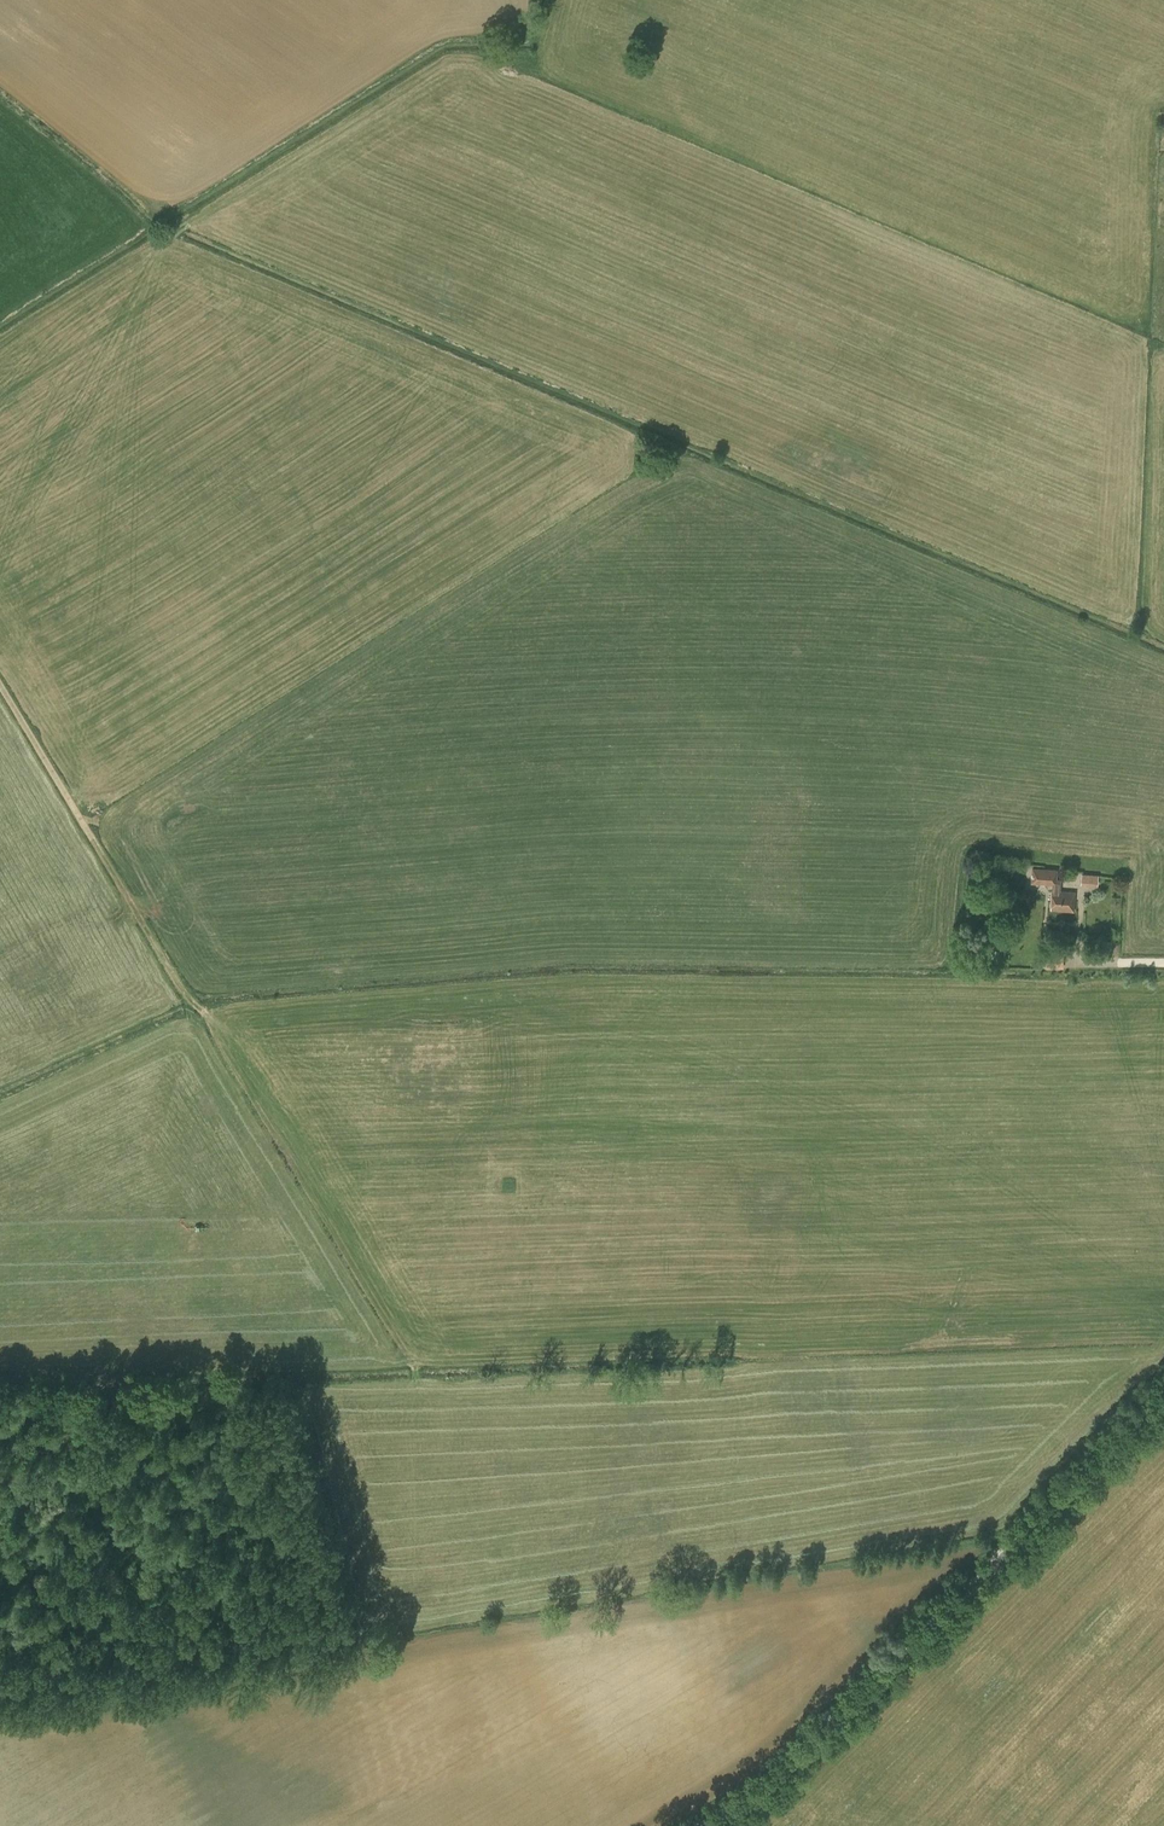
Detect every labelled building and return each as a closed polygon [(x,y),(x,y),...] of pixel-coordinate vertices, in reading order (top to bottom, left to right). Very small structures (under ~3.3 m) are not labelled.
[(1053,884),(1053,891),(1052,890),(1051,910),(1074,912),(1075,892),(1061,891),(1062,878),(1057,878),(1057,868),(1033,866),(1032,882),(1053,884)] [(1080,884),(1097,884),(1097,873),(1080,872),(1080,884)] [(1109,954),(1117,954),(1117,939),(1109,939),(1109,954)] [(1062,952),(1047,952),(1047,967),(1062,967),(1062,952)]
